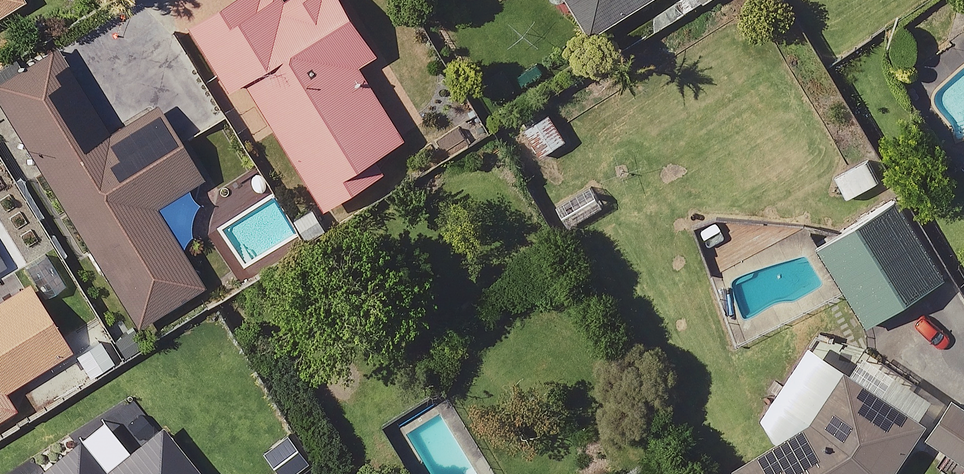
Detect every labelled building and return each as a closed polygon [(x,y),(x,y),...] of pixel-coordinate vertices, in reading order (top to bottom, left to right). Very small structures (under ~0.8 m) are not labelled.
[(26,4),(24,0),(0,0),(0,20),(26,4)] [(345,0),(291,0),(273,11),(267,0),(247,0),(198,30),(237,95),(254,85),(331,214),(388,180),(378,163),(409,145),(362,67),(379,57),(345,0)] [(596,38),(655,0),(572,0),(596,38)] [(60,52),(0,88),(0,99),(140,328),(202,290),(153,208),(203,178),(161,109),(113,139),(60,52)] [(567,144),(550,112),(524,126),(541,157),(567,144)] [(952,282),(907,210),(831,258),(876,330),(952,282)] [(18,412),(7,394),(74,353),(32,286),(0,306),(0,422),(18,412)] [(857,377),(828,420),(746,473),(899,473),(932,432),(857,377)] [(942,442),(963,458),(963,412),(942,442)]
